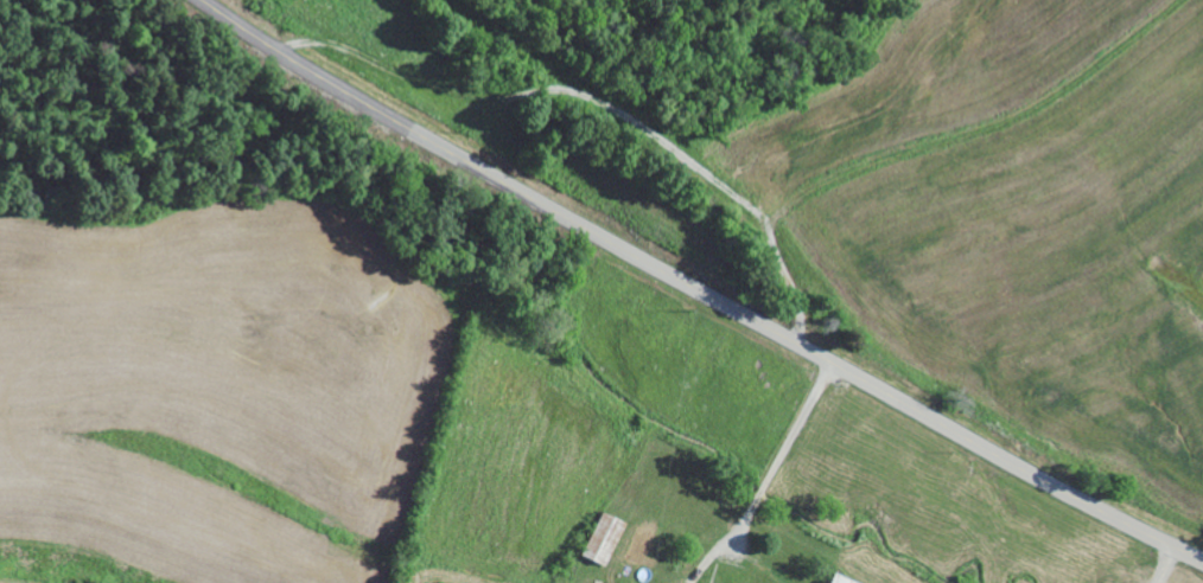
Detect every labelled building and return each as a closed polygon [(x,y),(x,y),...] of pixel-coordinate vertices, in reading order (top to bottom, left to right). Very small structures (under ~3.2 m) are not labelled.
[(631,524),(607,513),(587,556),(611,567),(631,524)] [(827,571),(822,582),(852,582),(827,571)]
